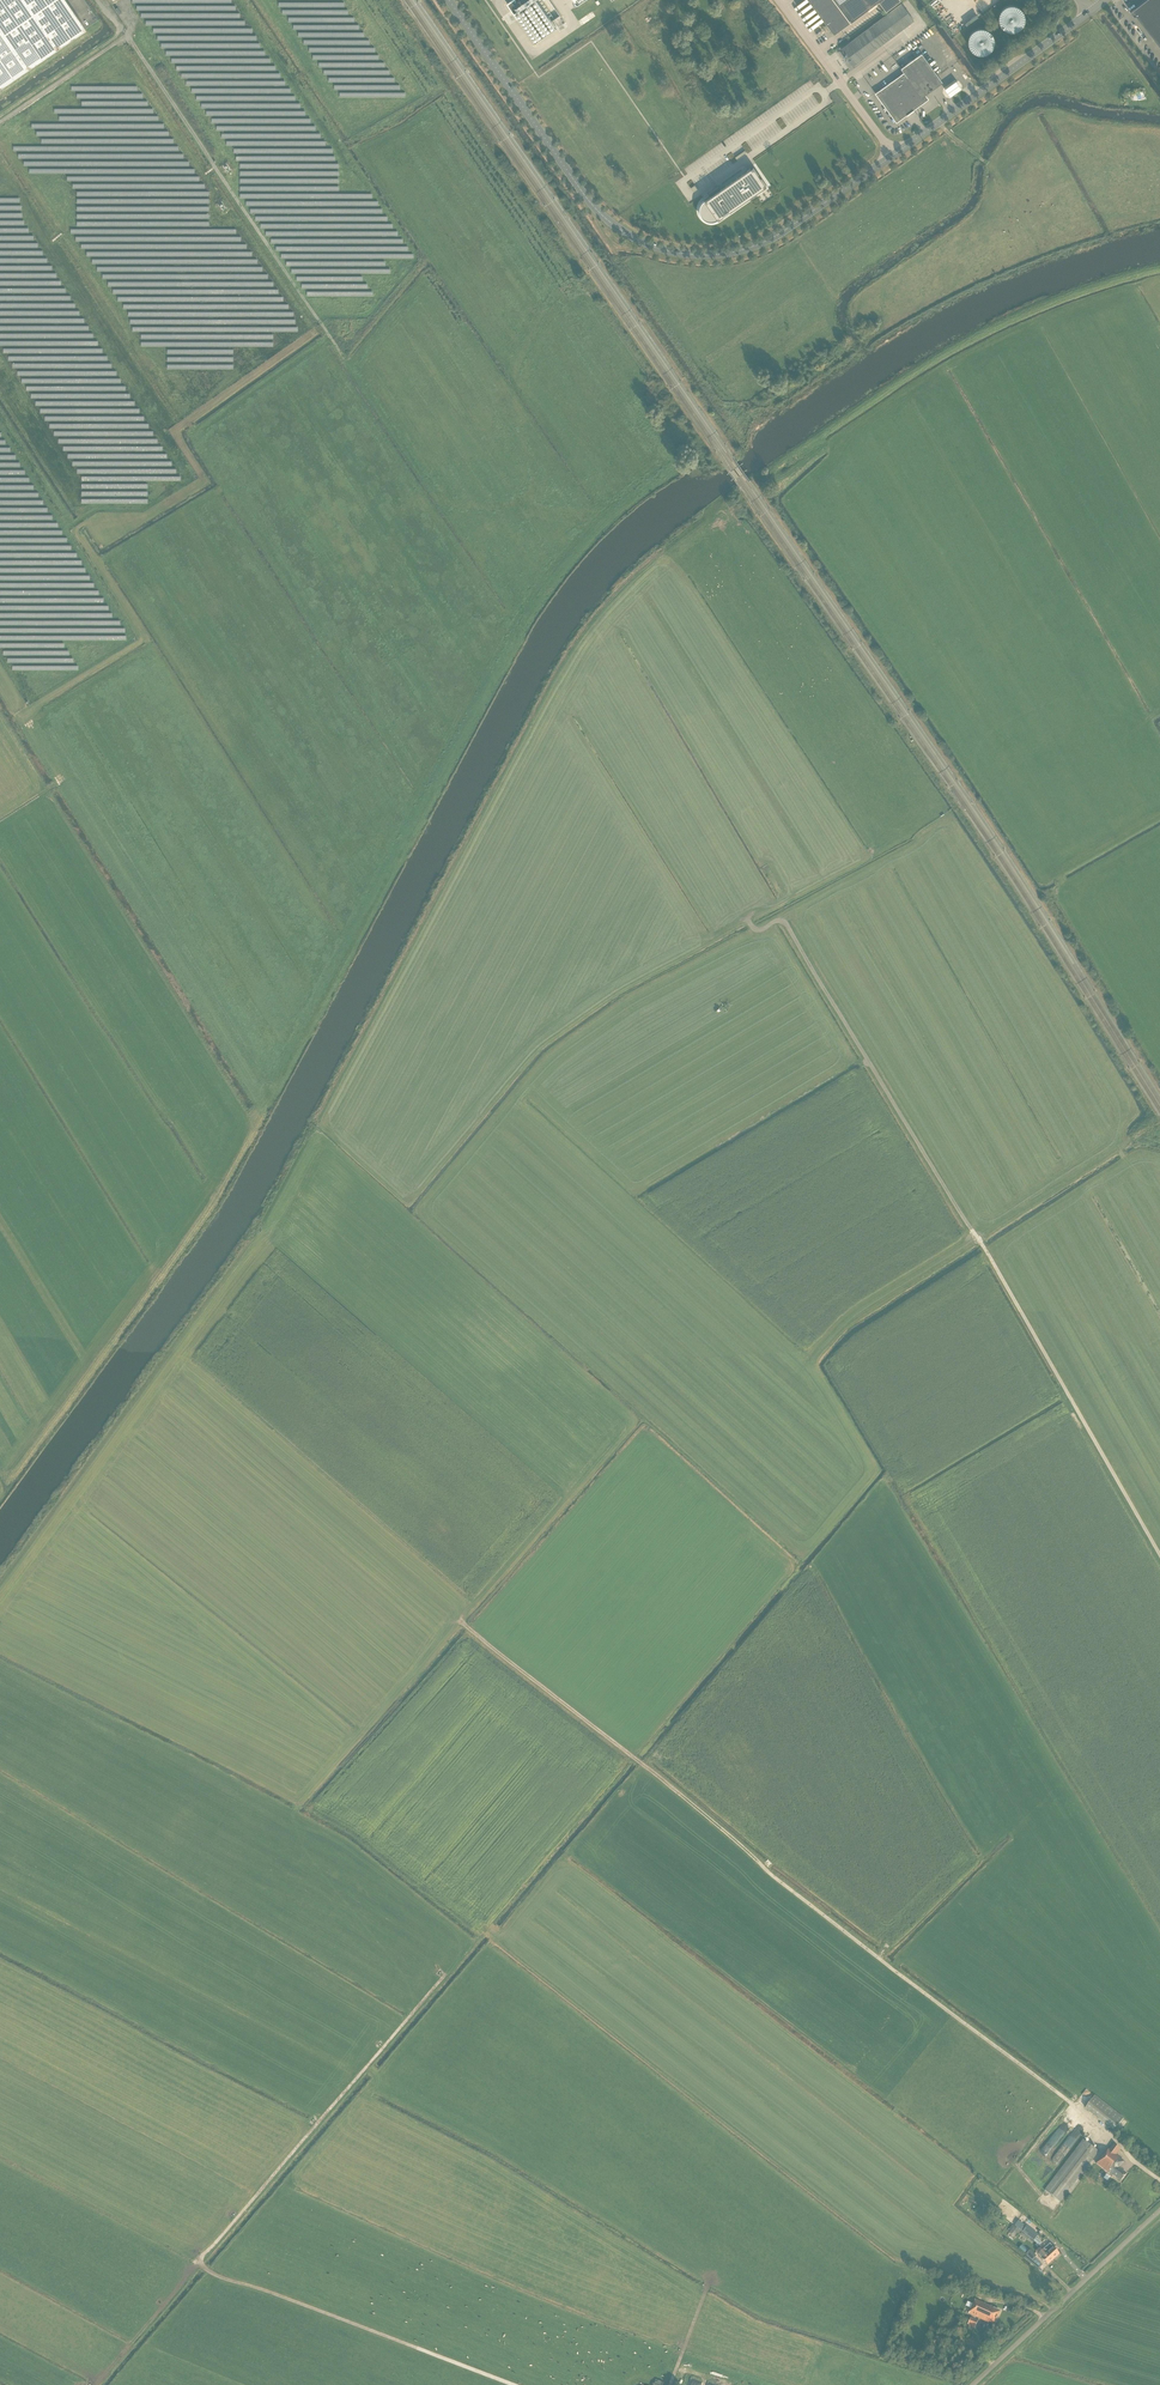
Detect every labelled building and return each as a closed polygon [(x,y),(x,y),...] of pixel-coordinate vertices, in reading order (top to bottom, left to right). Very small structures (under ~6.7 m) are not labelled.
[(86,26),(68,0),(0,0),(0,85),(86,26)] [(507,3),(514,14),(534,0),(512,0),(507,3)] [(834,34),(850,22),(878,1),(885,11),(900,0),(808,0),(834,34)] [(1136,16),(1154,38),(1154,39),(1159,47),(1159,0),(1145,0),(1130,12),(1134,17),(1136,16)] [(841,48),(854,65),(913,21),(900,3),(841,48)] [(1007,31),(1011,32),(1014,32),(1018,31),(1021,29),(1023,26),(1025,23),(1025,20),(1025,16),(1024,13),(1022,10),(1019,8),(1016,6),(1013,6),(1009,6),(1005,8),(1002,10),(1000,14),(999,17),(999,21),(1000,24),(1002,27),(1004,29),(1007,31)] [(985,29),(982,28),(978,29),(974,30),(971,33),(969,36),(968,40),(968,43),(969,47),(971,50),(974,52),(977,54),(980,55),(984,54),(987,53),(990,52),(992,49),(994,46),(995,42),(994,39),(993,35),(991,32),(988,30),(985,29)] [(942,82),(921,54),(901,68),(904,72),(875,93),(896,122),(928,99),(925,95),(942,82)] [(713,215),(714,214),(718,219),(767,185),(761,178),(760,178),(757,175),(759,174),(753,166),(705,200),(708,205),(707,207),(706,209),(706,211),(707,213),(709,214),(710,215),(713,215)] [(1086,2108),(1115,2131),(1124,2119),(1094,2097),(1086,2108)] [(1098,2152),(1083,2140),(1045,2191),(1060,2202),(1098,2152)] [(1109,2150),(1108,2150),(1105,2154),(1104,2153),(1096,2164),(1113,2176),(1113,2177),(1120,2181),(1126,2174),(1119,2168),(1124,2162),(1116,2155),(1120,2149),(1113,2144),(1109,2150)] [(1039,2235),(1028,2226),(1023,2232),(1034,2241),(1036,2238),(1039,2235)] [(1013,2228),(1009,2233),(1014,2236),(1015,2235),(1017,2236),(1019,2233),(1017,2232),(1018,2231),(1013,2228)] [(1045,2251),(1053,2260),(1059,2254),(1053,2248),(1050,2244),(1046,2248),(1046,2247),(1044,2249),(1045,2251)] [(1036,2252),(1038,2254),(1038,2255),(1042,2259),(1047,2265),(1053,2260),(1045,2251),(1044,2249),(1043,2250),(1040,2247),(1036,2252)] [(1026,2255),(1032,2261),(1037,2256),(1031,2250),(1026,2255)] [(975,2300),(972,2306),(969,2314),(973,2316),(979,2319),(989,2323),(989,2322),(994,2324),(1000,2312),(999,2312),(1000,2311),(975,2300)] [(950,2337),(957,2320),(948,2316),(940,2332),(950,2337)] [(978,2321),(972,2318),(971,2319),(970,2319),(968,2325),(975,2328),(978,2321)]
